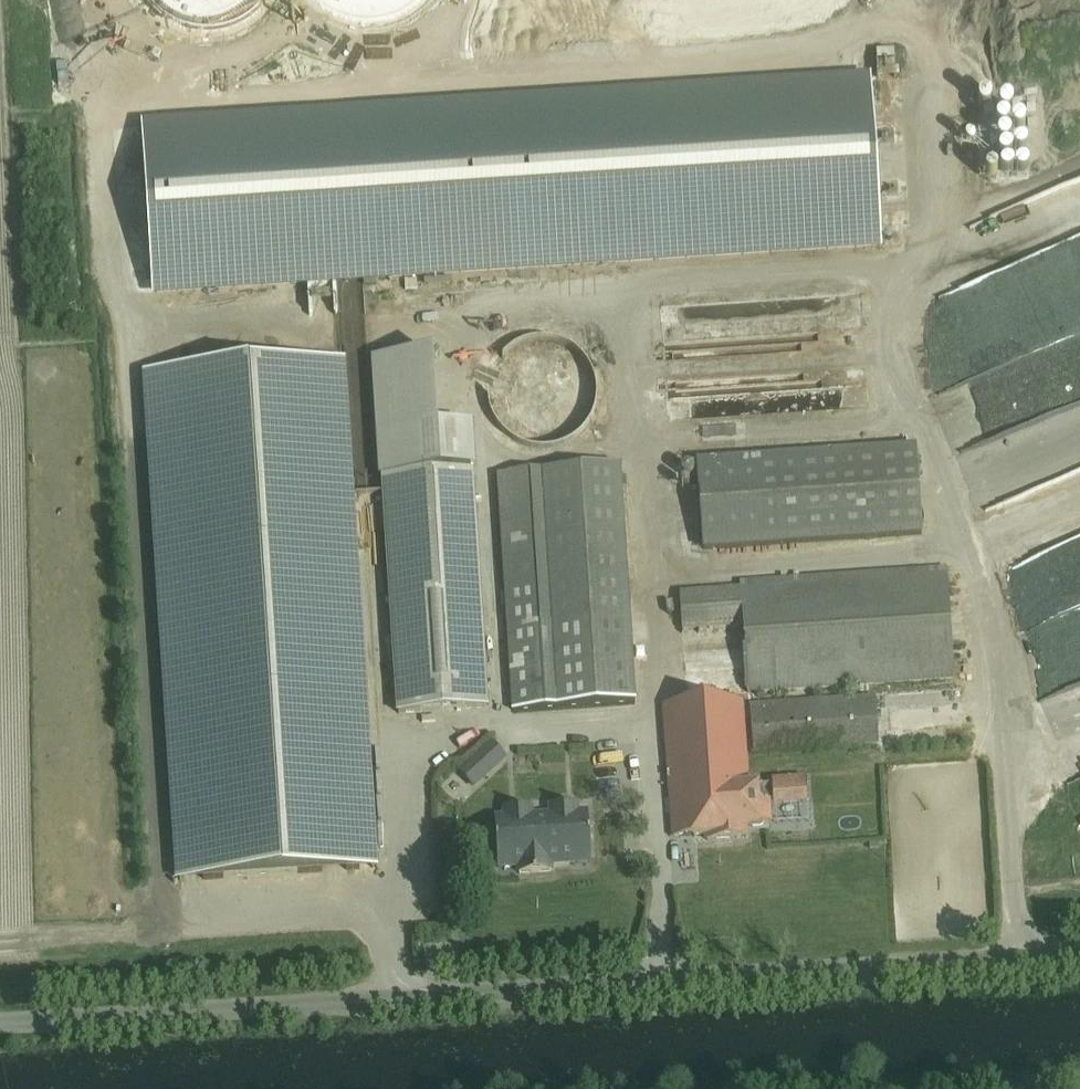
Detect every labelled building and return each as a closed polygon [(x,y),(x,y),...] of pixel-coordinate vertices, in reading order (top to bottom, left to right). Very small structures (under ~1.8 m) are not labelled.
[(874,86),(152,135),(163,295),(885,247),(874,86)] [(933,278),(369,315),(379,478),(944,441),(933,278)] [(1075,383),(1079,384),(1079,359),(1044,358),(1044,369),(1076,370),(1075,383)] [(377,867),(345,360),(144,373),(176,879),(377,867)] [(968,449),(1006,549),(1069,525),(1067,518),(1075,515),(1078,523),(1079,523),(1079,406),(968,449)] [(923,536),(917,448),(697,463),(703,551),(923,536)] [(636,702),(622,466),(499,473),(514,709),(636,702)] [(474,474),(383,480),(398,714),(489,708),(474,474)] [(681,589),(684,627),(688,699),(664,701),(672,834),(706,832),(707,836),(746,834),(746,822),(767,820),(765,796),(774,795),(773,783),(744,785),(744,779),(748,779),(746,750),(877,741),(873,694),(860,695),(859,682),(953,676),(946,565),(741,578),(741,586),(681,589)] [(1079,728),(1079,708),(1051,722),(1058,738),(1079,728)] [(870,770),(898,768),(897,750),(869,752),(870,770)] [(776,779),(777,805),(812,803),(810,777),(776,779)] [(519,858),(519,865),(552,863),(551,856),(591,853),(588,805),(578,805),(577,795),(550,796),(551,807),(532,808),(531,798),(505,799),(505,810),(495,810),(498,859),(519,858)]
